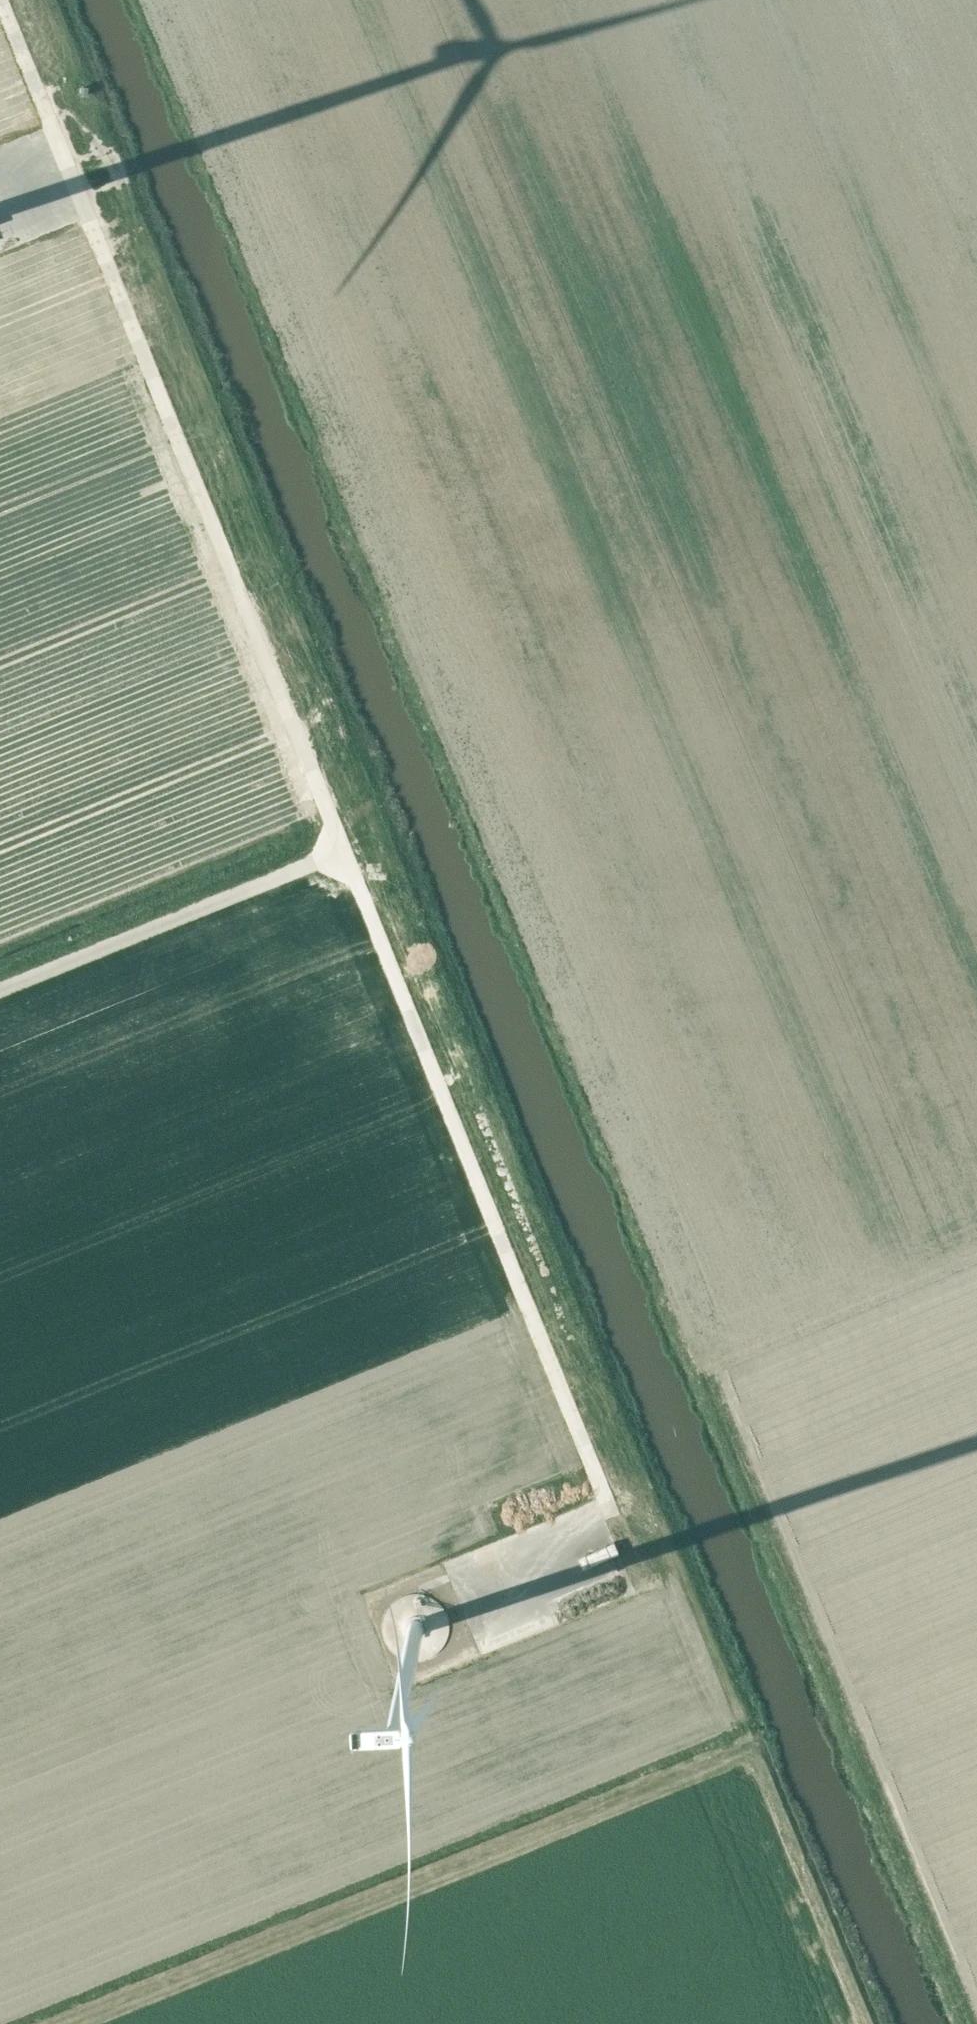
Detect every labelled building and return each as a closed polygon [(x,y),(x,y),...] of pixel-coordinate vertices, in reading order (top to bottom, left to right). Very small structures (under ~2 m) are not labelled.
[(404,1625),(404,1626),(404,1627),(404,1628),(404,1629),(405,1630),(405,1631),(406,1632),(406,1633),(407,1634),(408,1635),(409,1636),(410,1636),(411,1637),(412,1637),(413,1638),(414,1638),(415,1638),(416,1638),(417,1638),(418,1638),(419,1638),(420,1637),(421,1637),(422,1636),(423,1636),(424,1635),(424,1634),(425,1634),(426,1633),(426,1632),(427,1631),(427,1630),(428,1629),(428,1628),(428,1627),(428,1626),(428,1625),(428,1624),(428,1623),(427,1622),(427,1621),(426,1620),(426,1619),(425,1618),(424,1618),(424,1617),(423,1616),(422,1616),(421,1615),(420,1615),(419,1614),(418,1614),(417,1614),(416,1614),(415,1614),(414,1614),(413,1614),(412,1615),(411,1615),(410,1616),(409,1616),(408,1617),(408,1618),(407,1618),(406,1619),(406,1620),(405,1621),(405,1622),(404,1623),(404,1624),(404,1625)]
